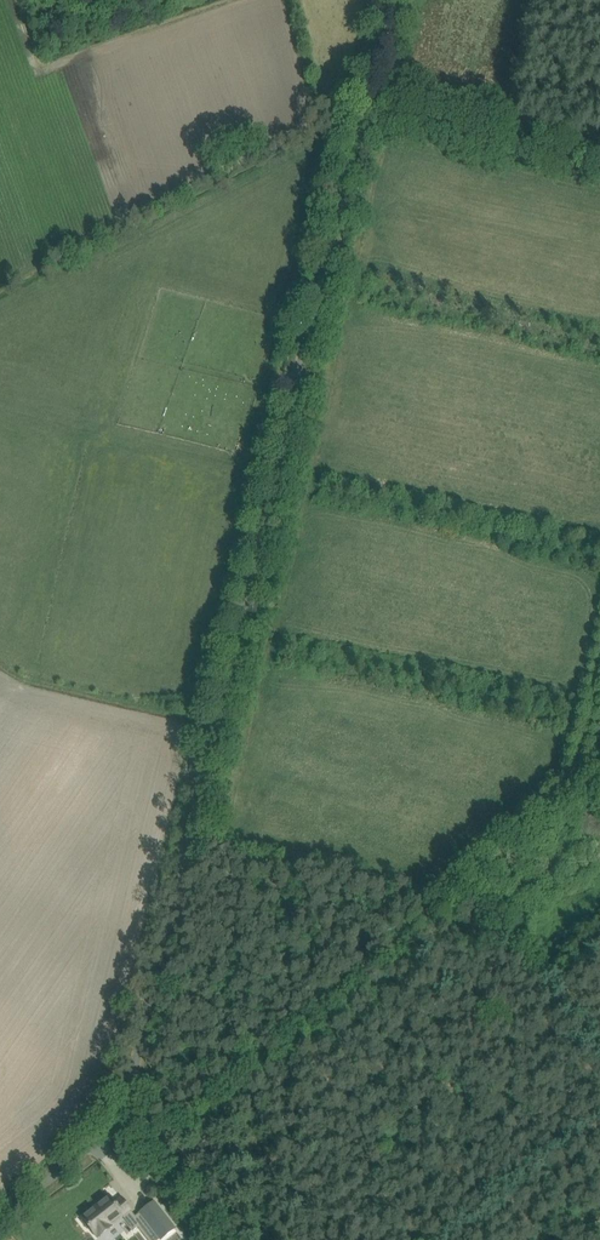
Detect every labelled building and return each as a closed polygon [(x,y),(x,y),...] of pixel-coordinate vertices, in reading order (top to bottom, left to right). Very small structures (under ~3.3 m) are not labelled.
[(84,1220),(81,1221),(87,1229),(90,1227),(96,1235),(97,1234),(99,1236),(110,1227),(108,1225),(121,1215),(133,1230),(141,1224),(146,1220),(161,1239),(175,1229),(154,1202),(140,1213),(135,1217),(129,1209),(122,1200),(115,1205),(109,1197),(82,1218),(84,1220)]
